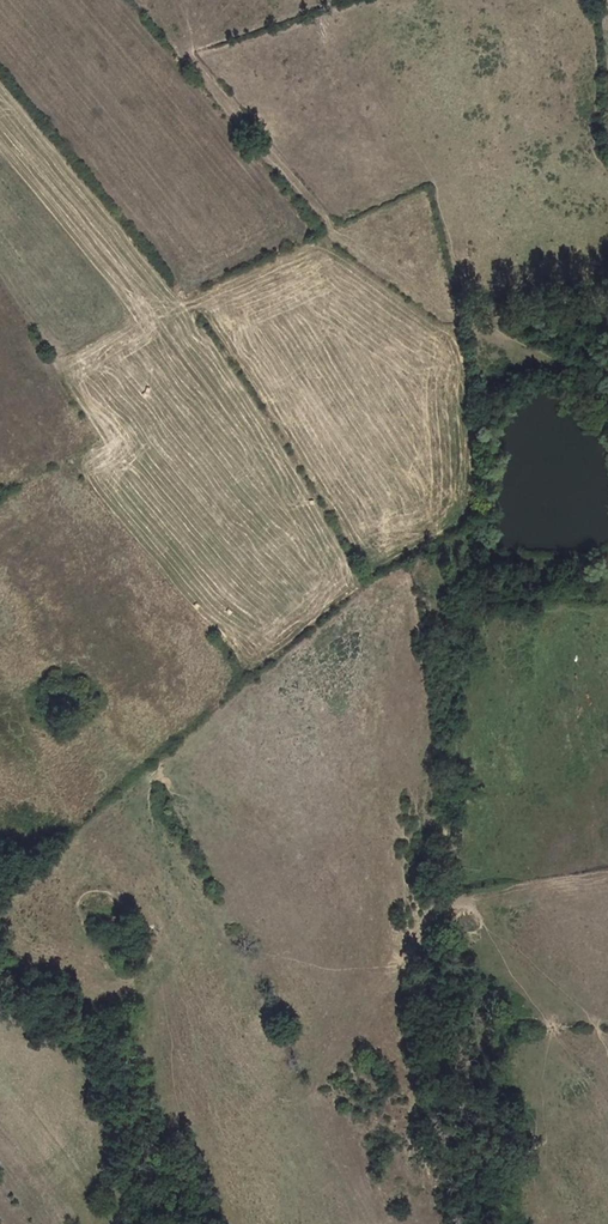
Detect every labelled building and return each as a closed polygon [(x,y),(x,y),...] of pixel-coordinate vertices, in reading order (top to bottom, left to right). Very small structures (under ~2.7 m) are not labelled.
[(59,693),(67,702),(76,693),(67,684),(59,693)]
